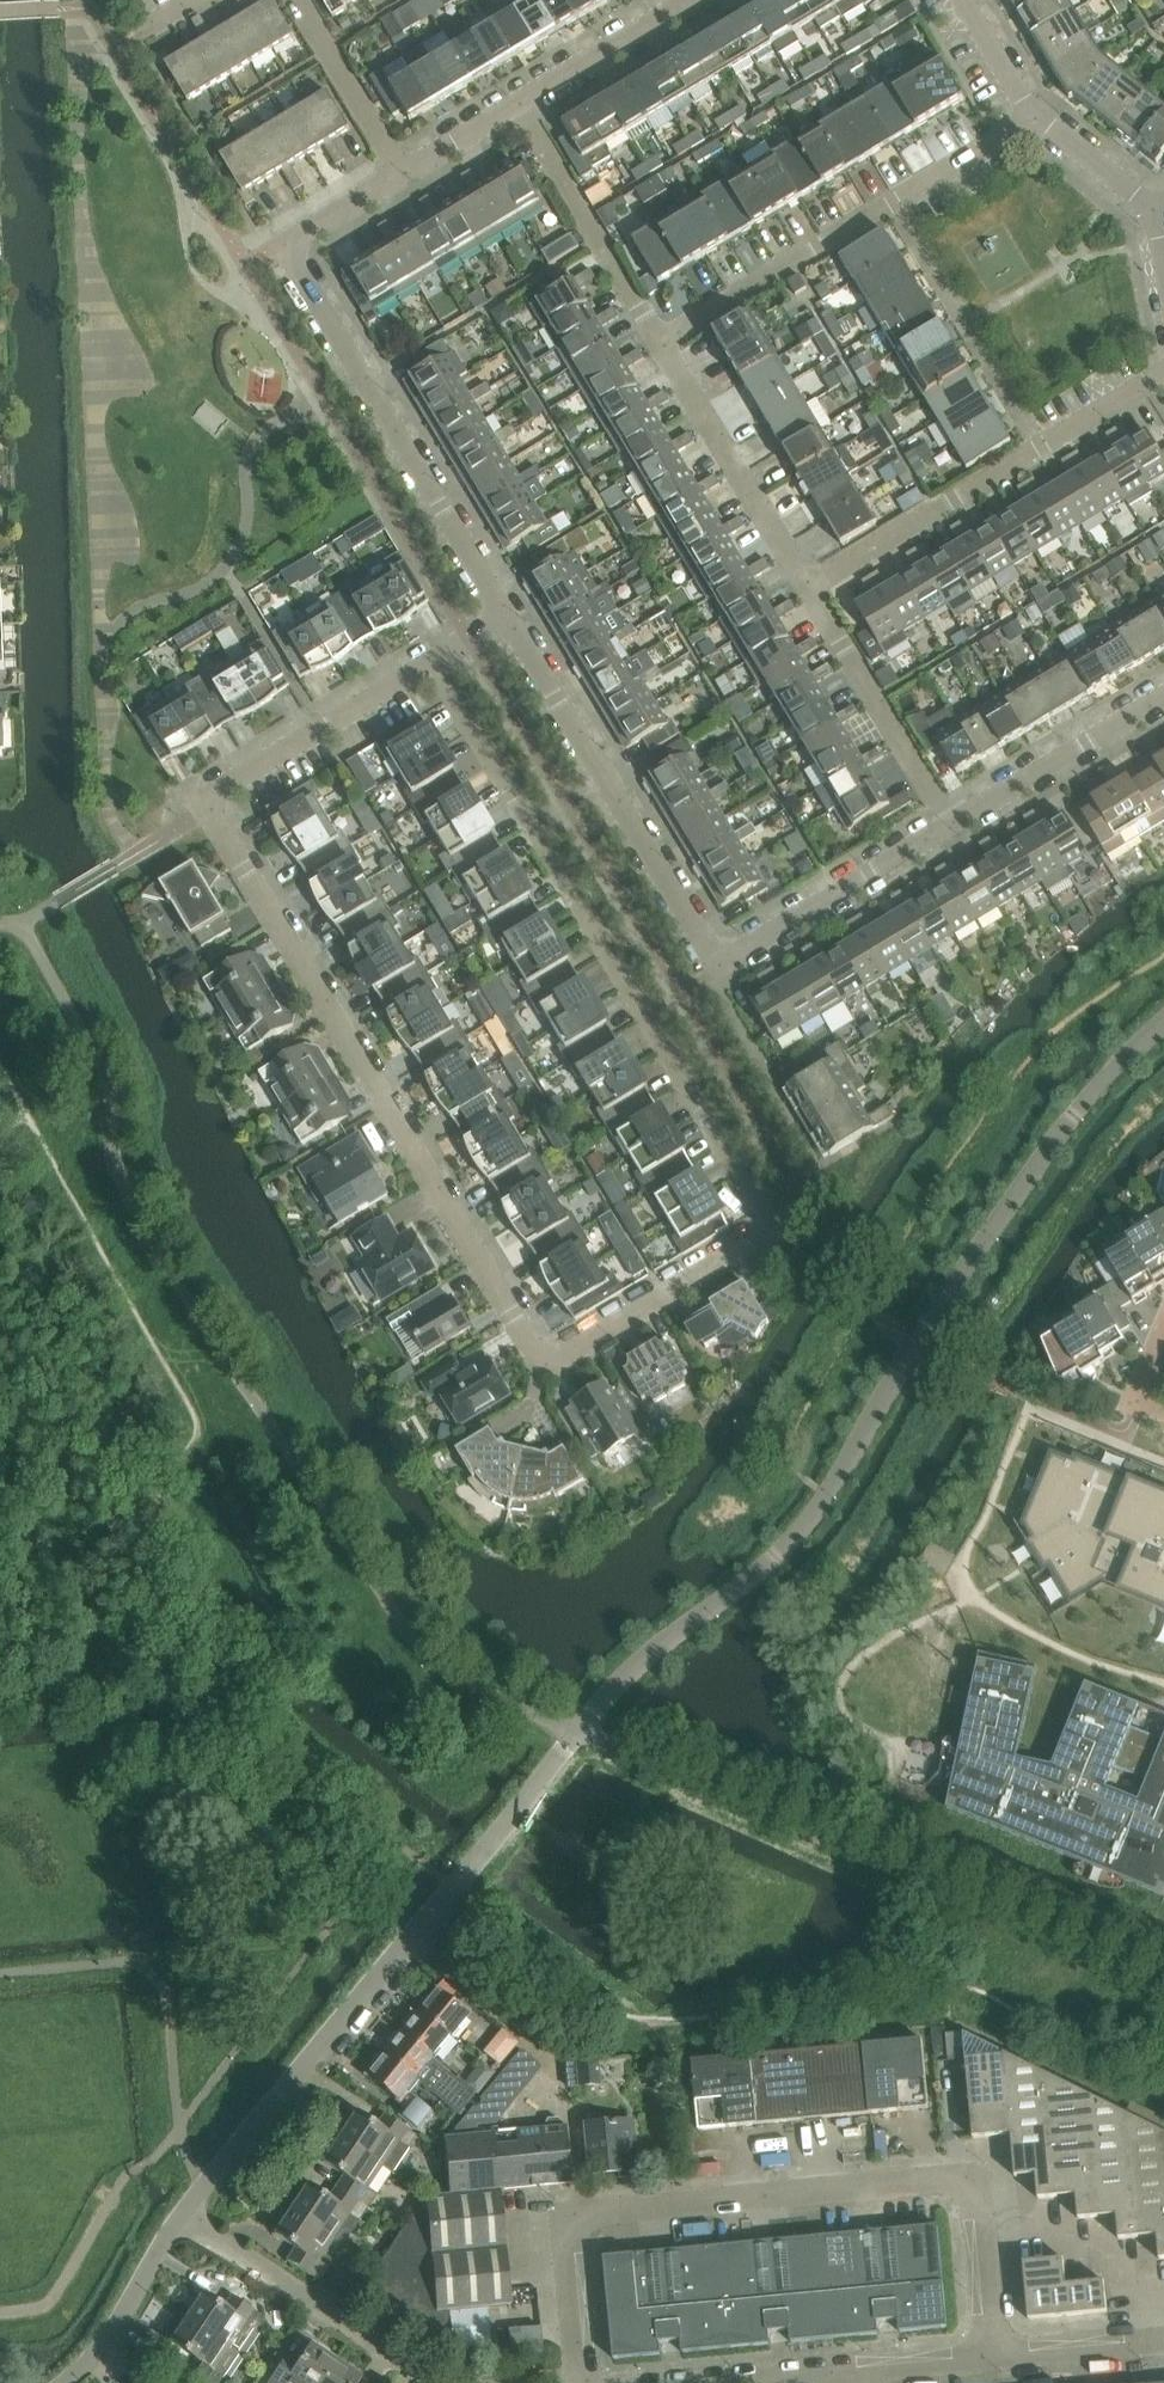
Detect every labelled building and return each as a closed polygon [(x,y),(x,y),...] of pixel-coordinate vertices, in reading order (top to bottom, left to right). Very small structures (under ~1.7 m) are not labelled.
[(334,19),(349,10),(347,7),(359,0),(322,0),(334,19)] [(448,9),(462,0),(443,0),(448,9)] [(538,46),(559,33),(539,0),(535,0),(517,11),(538,46)] [(559,33),(580,21),(567,0),(539,0),(559,33)] [(596,0),(567,0),(580,21),(601,8),(596,0)] [(774,46),(775,45),(782,56),(801,45),(794,34),(794,33),(774,0),(771,0),(753,11),(774,46)] [(794,33),(815,20),(803,0),(774,0),(794,33)] [(815,20),(816,20),(823,31),(843,19),(831,0),(803,0),(815,20)] [(843,19),(844,20),(864,7),(860,0),(831,0),(843,19)] [(1019,16),(1045,0),(1010,0),(1019,16)] [(1019,16),(1033,38),(1076,12),(1068,0),(1045,0),(1019,16)] [(249,2),(240,7),(247,17),(230,27),(252,64),(273,52),(251,15),(255,12),(249,2)] [(251,15),(273,52),(295,38),(273,2),(255,12),(251,15)] [(396,16),(401,25),(415,17),(410,8),(396,16)] [(496,24),(517,59),(538,46),(517,11),(496,24)] [(731,24),(752,59),(757,56),(760,62),(774,54),(770,48),(774,46),(753,11),(731,24)] [(1033,38),(1046,60),(1089,34),(1076,12),(1033,38)] [(192,22),(199,32),(207,27),(201,17),(192,22)] [(415,17),(401,25),(407,34),(420,25),(415,17)] [(475,36),(496,71),(517,59),(496,24),(475,36)] [(710,37),(731,71),(734,70),(738,76),(754,67),(750,60),(752,59),(731,24),(710,37)] [(188,52),(211,90),(232,77),(209,40),(214,37),(207,27),(199,32),(205,43),(188,52)] [(209,40),(232,77),(252,64),(230,27),(214,37),(209,40)] [(893,37),(898,45),(911,38),(906,29),(893,37)] [(855,39),(861,48),(874,41),(868,31),(855,39)] [(1089,34),(1046,60),(1059,82),(1102,56),(1089,34)] [(431,55),(430,56),(454,96),(475,84),(454,49),(453,49),(445,35),(426,47),(431,55)] [(475,36),(454,49),(475,84),(496,71),(475,36)] [(689,49),(710,84),(731,71),(710,37),(689,49)] [(898,45),(893,37),(881,44),(886,53),(898,45)] [(861,48),(855,39),(842,47),(847,56),(861,48)] [(689,49),(668,62),(690,96),(693,94),(699,103),(713,94),(708,85),(710,84),(689,49)] [(211,90),(188,52),(172,62),(166,52),(157,58),(165,72),(169,70),(188,103),(211,90)] [(430,56),(409,69),(433,109),(454,96),(430,56)] [(1074,98),(1096,116),(1128,77),(1102,56),(1059,82),(1070,100),(1074,98)] [(813,64),(819,74),(832,66),(826,57),(813,64)] [(847,65),(852,73),(864,66),(859,57),(847,65)] [(914,71),(940,116),(964,101),(938,57),(914,71)] [(433,109),(409,69),(404,61),(384,73),(384,72),(371,79),(394,117),(405,111),(411,122),(433,109)] [(690,96),(668,62),(648,74),(669,109),(690,96)] [(819,74),(813,64),(800,72),(806,82),(819,74)] [(852,73),(847,65),(834,72),(840,81),(852,73)] [(940,116),(914,71),(891,85),(917,130),(940,116)] [(669,109),(648,74),(627,87),(648,122),(669,109)] [(1096,116),(1116,132),(1148,93),(1128,77),(1096,116)] [(771,90),(777,99),(790,91),(785,82),(771,90)] [(867,100),(894,144),(917,130),(891,85),(867,100)] [(800,93),(805,102),(817,94),(812,86),(800,93)] [(606,100),(627,134),(648,122),(627,87),(606,100)] [(777,99),(771,90),(758,98),(764,107),(777,99)] [(328,93),(306,107),(329,144),(333,141),(351,130),(328,93)] [(805,102),(800,93),(788,101),(793,109),(805,102)] [(1136,148),(1163,114),(1163,106),(1148,93),(1116,132),(1136,148)] [(606,100),(585,112),(606,147),(627,134),(606,100)] [(844,114),(870,158),(894,144),(867,100),(844,114)] [(324,146),(331,157),(339,151),(333,141),(329,144),(306,107),(286,119),(308,156),(324,146)] [(729,115),(735,124),(748,116),(742,107),(729,115)] [(613,158),(606,147),(585,112),(563,125),(570,136),(560,142),(583,180),(595,173),(593,170),(613,158)] [(753,121),(758,130),(771,122),(766,114),(753,121)] [(870,158),(844,114),(821,128),(847,172),(870,158)] [(1136,148),(1157,165),(1163,157),(1163,114),(1136,148)] [(735,124),(729,115),(716,123),(722,132),(735,124)] [(308,156),(286,119),(265,132),(287,169),(291,166),(308,156)] [(758,130),(753,121),(741,129),(746,137),(758,130)] [(797,142),(824,186),(847,172),(821,128),(797,142)] [(283,172),(289,182),(298,177),(291,166),(287,169),(265,132),(244,144),(266,182),(283,172)] [(688,140),(693,149),(706,142),(701,132),(688,140)] [(693,149),(688,140),(674,148),(680,157),(693,149)] [(706,150),(711,158),(724,150),(719,142),(706,150)] [(747,155),(753,165),(775,152),(769,142),(747,155)] [(824,186),(797,142),(774,156),(800,200),(824,186)] [(266,182),(244,144),(222,158),(241,191),(238,193),(247,207),(256,202),(250,191),(266,182)] [(711,158),(706,150),(694,157),(699,165),(711,158)] [(339,151),(331,157),(337,167),(346,162),(339,151)] [(774,156),(750,170),(777,214),(800,200),(774,156)] [(646,165),(651,174),(664,167),(659,158),(646,165)] [(498,180),(523,221),(545,208),(533,188),(540,183),(528,162),(498,180)] [(651,174),(646,165),(632,173),(638,183),(651,174)] [(660,178),(665,186),(678,179),(672,170),(660,178)] [(777,214),(750,170),(727,184),(754,228),(777,214)] [(462,178),(467,187),(476,181),(471,173),(462,178)] [(298,177),(289,182),(295,192),(304,187),(298,177)] [(668,192),(665,186),(660,178),(637,191),(646,205),(668,192)] [(467,187),(473,195),(477,193),(502,234),(523,221),(498,180),(481,190),(476,181),(467,187)] [(704,198),(730,242),(754,228),(727,184),(704,198)] [(456,205),(481,246),(502,234),(477,193),(473,195),(456,205)] [(420,203),(426,212),(435,207),(429,198),(420,203)] [(704,198),(680,212),(707,256),(730,242),(704,198)] [(612,206),(617,215),(630,207),(625,199),(612,206)] [(435,207),(426,212),(431,220),(435,218),(460,259),(481,246),(456,205),(440,215),(435,207)] [(680,212),(657,226),(684,270),(707,256),(680,212)] [(435,218),(431,220),(414,230),(439,272),(460,259),(435,218)] [(379,228),(384,237),(393,232),(388,223),(379,228)] [(684,270),(657,226),(633,241),(660,285),(684,270)] [(384,237),(389,246),(393,243),(418,284),(439,272),(414,230),(398,240),(393,232),(384,237)] [(840,259),(855,283),(899,256),(884,232),(840,259)] [(542,253),(550,266),(580,249),(572,236),(542,253)] [(389,246),(373,256),(397,297),(418,284),(393,243),(389,246)] [(343,273),(356,295),(366,311),(373,306),(376,310),(397,297),(373,256),(343,273)] [(855,283),(869,306),(913,279),(899,256),(855,283)] [(533,307),(547,329),(553,326),(552,325),(587,303),(580,291),(597,280),(591,271),(533,307)] [(789,283),(796,296),(807,289),(800,276),(789,283)] [(869,306),(883,329),(927,303),(913,279),(869,306)] [(815,289),(823,302),(831,297),(824,284),(815,289)] [(553,326),(547,329),(559,349),(600,324),(597,320),(587,303),(552,325),(553,326)] [(784,308),(792,321),(800,316),(792,303),(784,308)] [(883,329),(897,353),(941,326),(927,303),(883,329)] [(606,315),(611,324),(620,319),(614,310),(606,315)] [(714,334),(729,358),(765,337),(750,312),(714,334)] [(823,317),(830,329),(838,324),(831,312),(823,317)] [(559,349),(570,369),(577,365),(577,366),(612,345),(603,329),(611,324),(606,315),(597,320),(600,324),(559,349)] [(808,325),(816,338),(824,333),(816,320),(808,325)] [(838,324),(830,329),(838,342),(846,337),(838,324)] [(897,353),(911,376),(955,349),(941,326),(897,353)] [(824,333),(816,338),(823,350),(831,345),(824,333)] [(765,337),(729,358),(743,382),(779,360),(765,337)] [(405,382),(419,404),(460,379),(448,359),(453,356),(444,342),(414,360),(422,372),(405,382)] [(625,366),(622,362),(612,345),(577,366),(577,365),(570,369),(584,391),(625,366)] [(911,376),(925,399),(969,373),(955,349),(911,376)] [(631,357),(636,366),(645,360),(640,351),(631,357)] [(636,366),(631,357),(622,362),(625,366),(584,391),(597,413),(603,409),(602,408),(638,387),(628,371),(636,366)] [(851,363),(858,376),(867,371),(859,358),(851,363)] [(743,382),(757,405),(793,383),(779,360),(743,382)] [(836,372),(844,384),(852,379),(844,367),(836,372)] [(867,371),(858,376),(866,388),(874,383),(867,371)] [(925,399),(939,423),(983,396),(969,373),(925,399)] [(470,395),(460,379),(419,404),(431,425),(473,400),(470,395)] [(852,379),(844,384),(851,397),(859,392),(852,379)] [(757,405),(771,428),(807,406),(793,383),(757,405)] [(478,390),(484,399),(493,394),(487,385),(478,390)] [(603,409),(597,413),(609,433),(650,408),(648,403),(638,387),(602,408),(603,409)] [(431,425),(444,446),(485,421),(475,404),(484,399),(478,390),(470,395),(473,400),(431,425)] [(656,398),(661,407),(670,402),(665,393),(656,398)] [(983,396),(939,423),(953,446),(997,419),(983,396)] [(628,450),(663,429),(653,412),(661,407),(656,398),(648,403),(650,408),(609,433),(609,434),(621,454),(628,450)] [(785,451),(821,430),(832,424),(818,401),(808,407),(807,406),(771,428),(785,451)] [(879,410),(886,422),(895,417),(887,405),(879,410)] [(864,419),(872,431),(880,426),(873,413),(864,419)] [(895,417),(886,422),(894,435),(902,430),(895,417)] [(997,419),(953,446),(968,470),(1012,444),(997,419)] [(485,421),(444,446),(456,466),(498,442),(495,437),(485,421)] [(880,426),(872,431),(879,443),(888,438),(880,426)] [(1115,431),(1121,442),(1129,437),(1123,426),(1115,431)] [(504,432),(509,441),(518,436),(512,427),(504,432)] [(628,450),(640,471),(675,450),(673,445),(663,429),(628,450)] [(785,451),(799,475),(835,453),(821,430),(785,451)] [(1121,442),(1115,431),(1106,436),(1113,447),(1121,442)] [(504,432),(495,437),(498,442),(456,466),(469,487),(510,462),(501,446),(509,441),(504,432)] [(1124,446),(1148,486),(1149,485),(1163,476),(1163,453),(1161,455),(1147,432),(1124,446)] [(681,440),(687,449),(695,444),(690,435),(681,440)] [(681,440),(673,445),(675,450),(640,471),(633,475),(646,496),(688,471),(678,454),(687,449),(681,440)] [(1102,460),(1126,499),(1131,508),(1154,494),(1149,485),(1148,486),(1124,446),(1102,460)] [(907,457),(914,469),(923,464),(915,452),(907,457)] [(799,475),(813,498),(849,476),(835,453),(799,475)] [(1070,458),(1077,469),(1085,464),(1078,453),(1070,458)] [(1077,469),(1070,458),(1062,462),(1069,474),(1077,469)] [(892,465),(900,478),(908,473),(901,460),(892,465)] [(1080,473),(1104,513),(1126,499),(1102,460),(1080,473)] [(469,487),(482,508),(523,483),(520,479),(510,462),(469,487)] [(923,464),(914,469),(922,481),(930,476),(923,464)] [(529,474),(534,483),(543,478),(538,469),(529,474)] [(646,496),(658,517),(701,492),(698,488),(688,471),(646,496)] [(908,473),(900,478),(907,490),(916,485),(908,473)] [(1104,513),(1080,473),(1058,486),(1081,526),(1104,513)] [(529,474),(520,479),(523,483),(482,508),(494,529),(536,504),(526,488),(534,483),(529,474)] [(863,500),(849,476),(813,498),(827,521),(863,500)] [(707,483),(712,492),(721,486),(715,477),(707,483)] [(1026,484),(1033,495),(1041,491),(1034,480),(1026,484)] [(701,492),(658,517),(671,538),(713,513),(704,497),(712,492),(707,483),(698,488),(701,492)] [(1033,495),(1026,484),(1018,489),(1025,500),(1033,495)] [(1058,486),(1035,500),(1059,539),(1081,526),(1058,486)] [(863,500),(827,521),(842,546),(878,524),(863,500)] [(1059,539),(1035,500),(1014,513),(1013,513),(1037,553),(1059,539)] [(536,504),(494,529),(507,551),(523,541),(531,554),(561,536),(552,522),(548,525),(536,504)] [(991,526),(1015,566),(1037,553),(1013,513),(1014,513),(1011,509),(988,523),(991,527),(991,526)] [(671,538),(684,559),(726,534),(723,529),(713,513),(671,538)] [(732,524),(737,533),(746,528),(741,519),(732,524)] [(960,524),(966,536),(974,531),(968,520),(960,524)] [(684,559),(696,580),(739,555),(729,538),(737,533),(732,524),(723,529),(726,534),(684,559)] [(966,536),(960,524),(952,529),(958,540),(966,536)] [(969,540),(993,580),(1015,566),(991,526),(991,527),(969,540)] [(969,540),(947,553),(970,593),(993,580),(969,540)] [(526,581),(539,603),(580,578),(568,558),(573,556),(564,541),(534,559),(542,572),(526,581)] [(915,551),(922,562),(930,558),(923,547),(915,551)] [(922,562),(915,551),(907,556),(914,567),(922,562)] [(947,553),(924,567),(948,606),(970,593),(947,553)] [(373,582),(397,623),(418,610),(418,609),(429,602),(400,554),(383,564),(388,573),(373,582)] [(739,555),(696,580),(709,601),(716,597),(751,576),(749,571),(739,555)] [(757,566),(762,575),(771,570),(766,561),(757,566)] [(762,575),(757,566),(749,571),(751,576),(716,597),(728,617),(729,618),(764,596),(754,580),(762,575)] [(948,606),(924,567),(902,580),(926,620),(948,606)] [(293,569),(283,575),(290,587),(300,581),(293,569)] [(871,578),(878,589),(885,584),(879,573),(871,578)] [(539,603),(552,624),(593,599),(590,595),(580,578),(539,603)] [(878,589),(871,578),(863,583),(870,594),(878,589)] [(902,580),(880,593),(904,633),(926,620),(902,580)] [(354,587),(338,596),(365,642),(397,623),(373,582),(357,592),(354,587)] [(599,590),(604,599),(613,593),(607,585),(599,590)] [(552,624),(564,645),(606,620),(596,604),(604,599),(599,590),(590,595),(593,599),(552,624)] [(909,642),(904,633),(880,593),(857,607),(870,630),(858,637),(874,663),(909,642)] [(309,620),(334,661),(365,642),(338,596),(322,606),(325,611),(309,620)] [(722,620),(735,642),(776,617),(774,613),(764,596),(729,618),(728,617),(722,620)] [(1159,654),(1163,651),(1163,613),(1157,601),(1135,615),(1159,654)] [(782,608),(787,617),(796,611),(791,602),(782,608)] [(782,608),(774,613),(776,617),(735,642),(748,664),(754,660),(754,659),(789,638),(779,622),(787,617),(782,608)] [(216,637),(227,631),(217,614),(206,621),(216,637)] [(1113,628),(1137,667),(1159,654),(1135,615),(1113,628)] [(334,661),(309,620),(294,630),(291,625),(274,635),(300,680),(312,673),(313,674),(334,661)] [(606,620),(564,645),(577,666),(618,641),(615,637),(606,620)] [(624,632),(629,640),(638,635),(633,626),(624,632)] [(1091,641),(1114,681),(1137,667),(1113,628),(1091,641)] [(577,666),(589,687),(631,662),(621,646),(629,640),(624,632),(615,637),(618,641),(577,666)] [(679,657),(691,651),(681,632),(669,639),(679,657)] [(754,660),(748,664),(760,684),(767,681),(802,659),(819,649),(813,640),(796,650),(789,638),(754,659),(754,660)] [(1091,641),(1068,655),(1092,694),(1114,681),(1091,641)] [(233,666),(258,707),(279,694),(278,693),(290,686),(263,642),(246,652),(249,657),(233,666)] [(1068,655),(1046,668),(1070,708),(1092,694),(1068,655)] [(767,681),(779,702),(814,681),(812,676),(802,659),(767,681)] [(589,687),(602,707),(643,683),(640,678),(631,662),(589,687)] [(215,671),(199,680),(226,726),(258,707),(233,666),(218,676),(215,671)] [(820,671),(826,680),(834,675),(829,666),(820,671)] [(649,673),(654,682),(663,677),(658,668),(649,673)] [(1024,682),(1047,721),(1070,708),(1046,668),(1024,682)] [(820,671),(812,676),(814,681),(779,702),(792,723),(827,701),(817,685),(826,680),(820,671)] [(649,673),(640,678),(643,683),(602,707),(614,728),(656,703),(646,687),(654,682),(649,673)] [(170,704),(194,745),(226,726),(199,680),(182,690),(185,695),(170,704)] [(1024,682),(1002,695),(1025,735),(1047,721),(1024,682)] [(979,708),(1003,748),(1025,735),(1002,695),(979,708)] [(837,718),(827,701),(792,723),(804,743),(840,722),(837,718)] [(656,703),(614,728),(628,750),(644,740),(652,753),(681,735),(672,721),(668,723),(656,703)] [(194,745),(170,704),(154,714),(151,709),(134,719),(161,764),(173,757),(173,758),(194,745)] [(845,713),(851,722),(860,716),(854,707),(845,713)] [(1003,748),(979,708),(957,722),(981,761),(1003,748)] [(981,761),(957,722),(951,711),(929,724),(923,714),(909,722),(929,755),(941,748),(958,775),(981,761)] [(804,743),(817,764),(852,743),(842,727),(851,722),(845,713),(837,718),(840,722),(804,743)] [(392,759),(401,775),(442,750),(429,729),(428,730),(421,718),(377,745),(387,762),(392,759)] [(646,781),(659,803),(700,778),(688,758),(693,755),(684,740),(654,758),(662,771),(646,781)] [(852,743),(817,764),(830,785),(865,764),(862,760),(852,743)] [(870,754),(876,763),(885,758),(879,749),(870,754)] [(406,793),(416,810),(461,782),(442,750),(401,775),(411,790),(406,793)] [(870,754),(862,760),(865,764),(830,785),(842,805),(842,806),(877,785),(867,768),(876,763),(870,754)] [(1153,761),(1156,765),(1143,772),(1163,807),(1163,754),(1153,761)] [(1139,837),(1163,822),(1163,807),(1143,772),(1130,780),(1128,776),(1109,787),(1139,837)] [(700,778),(659,803),(672,824),(678,820),(713,799),(710,794),(700,778)] [(430,823),(440,838),(480,814),(461,782),(416,810),(425,826),(430,823)] [(275,822),(288,843),(328,819),(319,803),(324,800),(314,783),(269,810),(276,822),(275,822)] [(718,789),(724,798),(733,793),(727,784),(718,789)] [(842,806),(842,805),(835,809),(849,832),(869,820),(874,827),(912,804),(906,795),(889,805),(877,785),(842,806)] [(1139,837),(1109,787),(1091,798),(1093,802),(1080,811),(1107,856),(1139,837)] [(724,798),(718,789),(710,794),(713,799),(678,820),(672,824),(684,844),(725,819),(715,803),(724,798)] [(1032,814),(1039,825),(1047,820),(1040,809),(1032,814)] [(450,875),(454,873),(499,846),(480,814),(440,838),(449,854),(440,859),(450,875)] [(1039,825),(1032,814),(1024,819),(1031,830),(1039,825)] [(1042,829),(1065,869),(1089,855),(1065,815),(1042,829)] [(328,819),(288,843),(307,875),(352,848),(343,831),(338,834),(328,819)] [(725,819),(684,844),(697,865),(738,840),(735,836),(725,819)] [(744,831),(749,840),(758,834),(752,825),(744,831)] [(1072,879),(1065,869),(1042,829),(1019,843),(1043,882),(1050,893),(1051,892),(1054,897),(1074,886),(1070,880),(1072,879)] [(738,840),(697,865),(709,886),(751,861),(741,845),(749,840),(744,831),(735,836),(738,840)] [(988,840),(995,852),(1003,847),(996,836),(988,840)] [(995,852),(988,840),(980,845),(987,857),(995,852)] [(997,856),(1021,896),(1043,882),(1019,843),(997,856)] [(499,846),(454,873),(464,889),(469,886),(478,902),(518,877),(499,846)] [(307,875),(326,907),(367,882),(357,867),(362,864),(352,848),(307,875)] [(1021,896),(997,856),(975,869),(999,909),(1021,896)] [(751,861),(709,886),(722,908),(742,896),(747,904),(768,891),(751,861)] [(944,867),(950,878),(958,873),(952,862),(944,867)] [(950,878),(944,867),(936,872),(943,883),(950,878)] [(953,883),(977,922),(999,909),(975,869),(953,883)] [(202,947),(203,949),(232,931),(231,930),(230,930),(221,914),(224,913),(207,885),(218,878),(220,879),(221,878),(216,876),(211,873),(205,872),(200,871),(195,870),(190,870),(184,871),(179,872),(173,875),(169,877),(164,880),(159,883),(154,887),(151,890),(147,894),(143,898),(144,900),(145,898),(170,904),(172,907),(174,905),(191,933),(193,931),(203,947),(202,947)] [(518,877),(478,902),(487,917),(479,923),(488,939),(538,909),(518,877)] [(326,907),(345,938),(391,911),(381,895),(376,898),(367,882),(326,907)] [(931,896),(955,936),(977,922),(953,883),(931,896)] [(900,894),(906,905),(914,900),(908,889),(900,894)] [(906,905),(900,894),(892,899),(898,910),(906,905)] [(955,936),(931,896),(909,909),(933,949),(955,936)] [(507,951),(516,966),(557,941),(538,909),(488,939),(498,956),(507,951)] [(886,923),(910,962),(933,949),(909,909),(886,923)] [(391,911),(345,938),(364,970),(405,946),(396,930),(401,927),(391,911)] [(855,921),(861,932),(869,927),(863,916),(855,921)] [(861,932),(855,921),(847,926),(853,937),(861,932)] [(886,923),(864,936),(888,976),(910,962),(886,923)] [(432,931),(439,942),(447,937),(440,926),(432,931)] [(864,936),(842,950),(866,989),(888,976),(864,936)] [(521,984),(531,1001),(576,973),(557,941),(516,966),(526,981),(521,984)] [(811,947),(817,958),(825,954),(818,943),(811,947)] [(414,961),(405,946),(364,970),(383,1002),(429,975),(419,958),(414,961)] [(817,958),(811,947),(803,952),(809,963),(817,958)] [(866,989),(842,950),(820,963),(844,1003),(866,989)] [(205,982),(227,1018),(281,985),(273,971),(259,968),(251,954),(205,982)] [(820,963),(798,976),(822,1016),(844,1003),(820,963)] [(766,974),(773,985),(781,980),(774,969),(766,974)] [(545,1014),(555,1029),(595,1005),(576,973),(531,1001),(540,1017),(545,1014)] [(773,985),(766,974),(758,979),(765,990),(773,985)] [(383,1002),(403,1034),(443,1010),(434,995),(439,992),(429,975),(383,1002)] [(776,990),(799,1029),(822,1016),(798,976),(776,990)] [(281,985),(227,1018),(248,1054),(294,1027),(286,1013),(289,999),(281,985)] [(799,1029),(776,990),(752,1004),(776,1043),(799,1029)] [(595,1005),(555,1029),(564,1045),(559,1048),(569,1064),(614,1037),(595,1005)] [(403,1034),(422,1066),(467,1039),(458,1023),(453,1025),(443,1010),(403,1034)] [(513,1038),(520,1050),(529,1045),(521,1033),(513,1038)] [(906,1045),(915,1060),(936,1047),(927,1033),(906,1045)] [(634,1069),(614,1037),(569,1064),(579,1081),(584,1078),(593,1093),(634,1069)] [(422,1066),(441,1098),(482,1073),(472,1058),(477,1055),(467,1039),(422,1066)] [(866,1089),(852,1066),(839,1044),(826,1052),(832,1062),(790,1088),(803,1110),(797,1114),(811,1138),(818,1134),(831,1157),(895,1118),(888,1106),(868,1119),(861,1108),(866,1105),(859,1093),(866,1089)] [(529,1045),(520,1050),(528,1063),(537,1058),(529,1045)] [(260,1074),(282,1110),(337,1077),(328,1063),(314,1060),(306,1046),(260,1074)] [(634,1069),(593,1093),(602,1109),(598,1112),(607,1128),(653,1101),(634,1069)] [(482,1073),(441,1098),(460,1130),(506,1102),(496,1086),(491,1089),(482,1073)] [(337,1077),(282,1110),(304,1146),(350,1118),(341,1105),(345,1091),(337,1077)] [(552,1102),(560,1114),(567,1109),(560,1097),(552,1102)] [(653,1101),(607,1128),(616,1143),(621,1140),(631,1157),(672,1133),(653,1101)] [(506,1102),(460,1130),(480,1162),(520,1137),(510,1120),(515,1117),(506,1102)] [(636,1176),(646,1192),(691,1164),(672,1133),(631,1157),(641,1173),(636,1176)] [(326,1198),(342,1225),(389,1197),(365,1156),(371,1153),(360,1136),(301,1171),(320,1202),(326,1198)] [(480,1162),(499,1194),(544,1166),(535,1150),(530,1153),(520,1137),(480,1162)] [(691,1164),(646,1192),(655,1208),(660,1205),(670,1220),(710,1196),(691,1164)] [(544,1166),(499,1194),(518,1225),(558,1201),(549,1186),(554,1183),(544,1166)] [(710,1196),(670,1220),(679,1236),(674,1239),(684,1256),(729,1229),(722,1217),(723,1217),(710,1196)] [(518,1225),(537,1257),(582,1230),(573,1214),(568,1217),(558,1201),(518,1225)] [(1160,1213),(1147,1221),(1150,1226),(1127,1240),(1131,1245),(1154,1283),(1155,1283),(1163,1277),(1163,1219),(1160,1213)] [(361,1265),(382,1301),(435,1269),(413,1233),(397,1243),(393,1236),(395,1235),(387,1220),(356,1239),(368,1260),(361,1265)] [(628,1229),(635,1241),(643,1236),(636,1224),(628,1229)] [(582,1230),(537,1257),(556,1289),(597,1264),(587,1249),(592,1246),(582,1230)] [(643,1236),(635,1241),(644,1255),(652,1250),(643,1236)] [(1131,1245),(1108,1259),(1120,1280),(1108,1287),(1122,1310),(1158,1288),(1155,1283),(1154,1283),(1131,1245)] [(310,1257),(316,1267),(329,1259),(323,1249),(310,1257)] [(597,1264),(556,1289),(569,1310),(569,1309),(577,1321),(625,1292),(615,1275),(606,1280),(597,1264)] [(704,1345),(707,1349),(719,1342),(723,1345),(728,1347),(734,1348),(740,1347),(745,1345),(749,1341),(752,1337),(757,1340),(765,1327),(770,1324),(745,1283),(710,1304),(713,1309),(691,1323),(693,1326),(687,1330),(698,1349),(704,1345)] [(1076,1315),(1079,1320),(1102,1358),(1103,1357),(1126,1344),(1120,1334),(1132,1327),(1122,1310),(1108,1287),(1095,1295),(1099,1301),(1076,1315)] [(410,1326),(427,1355),(471,1329),(452,1298),(442,1304),(435,1292),(393,1317),(401,1330),(410,1326)] [(1079,1320),(1042,1342),(1060,1385),(1095,1400),(1100,1387),(1094,1384),(1097,1376),(1094,1370),(1106,1363),(1103,1357),(1102,1358),(1079,1320)] [(651,1398),(655,1405),(686,1387),(681,1379),(689,1375),(670,1345),(663,1349),(658,1342),(628,1360),(633,1367),(625,1372),(644,1402),(651,1398)] [(440,1393),(460,1427),(511,1396),(490,1360),(464,1375),(456,1363),(423,1383),(432,1398),(440,1393)] [(406,1370),(411,1378),(423,1371),(418,1363),(406,1370)] [(579,1434),(590,1461),(601,1454),(603,1457),(640,1434),(621,1402),(617,1405),(605,1384),(573,1403),(574,1406),(566,1411),(579,1434)] [(509,1513),(510,1514),(525,1451),(507,1446),(504,1442),(499,1445),(491,1431),(457,1451),(474,1479),(469,1482),(472,1486),(477,1493),(483,1499),(490,1504),(494,1506),(503,1510),(509,1512),(509,1513)] [(525,1451),(510,1514),(511,1514),(511,1513),(519,1514),(528,1514),(532,1514),(541,1513),(549,1510),(556,1507),(561,1505),(558,1500),(586,1483),(565,1449),(551,1457),(548,1453),(544,1455),(525,1451)] [(1016,1524),(1027,1543),(1042,1569),(1045,1572),(1050,1569),(1054,1577),(1071,1604),(1105,1582),(1136,1595),(1146,1599),(1161,1605),(1163,1606),(1163,1498),(1163,1497),(1163,1493),(1076,1457),(1075,1457),(1073,1462),(1052,1454),(1042,1478),(1027,1516),(1023,1524),(1022,1524),(1022,1525),(1019,1528),(1017,1524),(1016,1524)] [(1017,1760),(1036,1673),(980,1661),(951,1793),(948,1809),(1163,1897),(1163,1741),(1132,1728),(1141,1706),(1121,1698),(1120,1699),(1087,1686),(1053,1768),(1017,1760)] [(449,2036),(450,2037),(468,2017),(433,1989),(426,1998),(424,1997),(416,2006),(418,2008),(417,2010),(449,2036)] [(449,2036),(417,2010),(410,2019),(408,2017),(400,2026),(402,2028),(398,2032),(431,2059),(449,2036)] [(381,2054),(415,2081),(457,2116),(475,2094),(457,2080),(456,2082),(429,2061),(431,2059),(398,2032),(396,2035),(394,2033),(387,2041),(389,2044),(381,2054)] [(1138,2238),(1157,2236),(1160,2260),(1163,2260),(1163,2135),(964,2034),(974,2139),(1012,2135),(1016,2178),(1036,2176),(1039,2200),(1077,2196),(1079,2220),(1117,2216),(1119,2240),(1138,2238)] [(503,2040),(494,2051),(501,2057),(511,2046),(503,2040)] [(727,2128),(871,2115),(929,2109),(923,2041),(693,2062),(699,2131),(727,2128)] [(399,2116),(415,2128),(430,2111),(413,2097),(412,2098),(407,2095),(406,2093),(415,2081),(381,2054),(380,2055),(378,2053),(370,2063),(372,2065),(364,2074),(404,2107),(398,2115),(399,2116)] [(456,2128),(450,2138),(466,2136),(477,2135),(476,2126),(496,2124),(539,2071),(538,2070),(519,2054),(518,2053),(481,2098),(480,2100),(482,2102),(476,2109),(474,2107),(456,2128)] [(577,2064),(566,2064),(568,2088),(598,2085),(596,2061),(576,2063),(577,2064)] [(485,2067),(481,2072),(482,2077),(487,2081),(493,2073),(485,2067)] [(338,2140),(381,2167),(382,2166),(392,2173),(412,2143),(407,2139),(415,2128),(399,2116),(392,2126),(388,2123),(381,2118),(375,2128),(354,2114),(351,2120),(349,2118),(338,2134),(340,2136),(338,2140)] [(583,2125),(587,2175),(619,2172),(617,2152),(636,2151),(633,2121),(615,2123),(614,2122),(583,2125)] [(368,2282),(359,2296),(443,2353),(451,2340),(449,2311),(511,2305),(509,2291),(508,2279),(505,2249),(500,2192),(499,2191),(527,2188),(528,2188),(564,2184),(570,2184),(565,2127),(477,2135),(450,2138),(444,2138),(450,2195),(438,2196),(426,2197),(428,2215),(411,2217),(368,2282)] [(335,2188),(368,2210),(377,2196),(366,2189),(381,2167),(338,2140),(336,2143),(333,2142),(323,2158),(325,2160),(323,2163),(343,2176),(335,2188)] [(292,2212),(333,2239),(344,2246),(368,2210),(335,2188),(326,2200),(307,2188),(304,2192),(301,2191),(290,2207),(293,2209),(292,2212)] [(333,2239),(292,2212),(289,2217),(285,2215),(275,2231),(278,2233),(275,2237),(293,2250),(287,2260),(319,2282),(328,2269),(318,2262),(333,2239)] [(605,2258),(615,2360),(662,2355),(661,2343),(683,2342),(684,2353),(770,2345),(769,2334),(791,2332),(792,2344),(878,2335),(877,2324),(900,2322),(901,2333),(948,2329),(938,2227),(682,2250),(605,2258)] [(1024,2263),(1029,2320),(1108,2313),(1105,2282),(1067,2286),(1064,2259),(1024,2263)] [(187,2320),(229,2348),(239,2355),(264,2318),(238,2300),(229,2314),(203,2296),(200,2300),(197,2298),(186,2315),(189,2316),(187,2320)] [(187,2320),(184,2324),(181,2322),(171,2338),(174,2340),(170,2345),(198,2363),(190,2375),(201,2382),(221,2382),(224,2379),(214,2372),(229,2348),(187,2320)] [(541,2327),(508,2330),(509,2345),(542,2342),(541,2327)] [(542,2342),(509,2345),(510,2354),(511,2359),(544,2356),(543,2347),(542,2342)] [(336,2361),(331,2358),(333,2356),(317,2346),(316,2348),(312,2345),(293,2373),(281,2365),(269,2382),(321,2382),(336,2361)] [(361,2377),(355,2374),(357,2372),(341,2361),(340,2363),(336,2361),(321,2382),(357,2382),(361,2377)]
